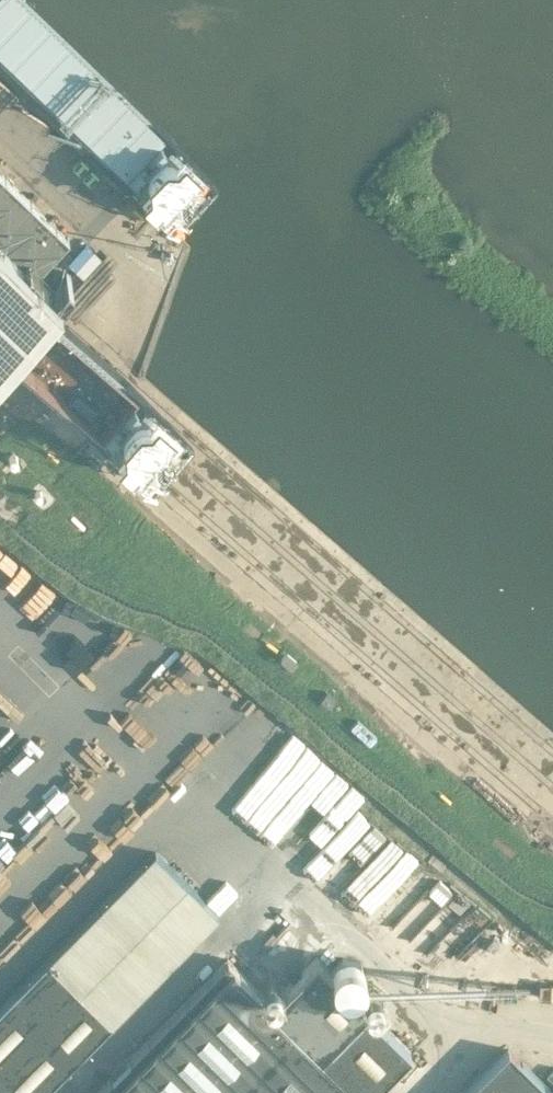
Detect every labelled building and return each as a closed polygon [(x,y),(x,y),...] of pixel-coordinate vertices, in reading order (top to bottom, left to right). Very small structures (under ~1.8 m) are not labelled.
[(49,282),(34,268),(67,233),(0,168),(0,333),(49,282)] [(62,259),(83,273),(99,250),(89,244),(81,256),(69,248),(62,259)] [(37,575),(15,599),(30,613),(52,589),(37,575)] [(88,623),(86,635),(75,634),(73,645),(54,642),(51,664),(72,667),(74,651),(91,653),(93,639),(107,641),(109,625),(88,623)] [(308,686),(327,702),(335,693),(316,677),(308,686)] [(259,712),(224,752),(238,764),(273,724),(259,712)] [(34,754),(22,761),(30,778),(43,771),(34,754)] [(542,802),(550,808),(538,821),(552,834),(552,789),(542,802)] [(331,834),(346,846),(367,821),(352,808),(331,834)] [(151,841),(42,949),(110,1018),(219,910),(151,841)] [(325,867),(333,882),(351,872),(343,858),(325,867)] [(247,945),(258,977),(274,972),(263,939),(247,945)] [(313,954),(270,998),(226,954),(89,1092),(364,1092),(366,1092),(363,1089),(406,1046),(313,954)] [(111,1019),(47,956),(0,1004),(0,1092),(38,1092),(111,1019)] [(507,1044),(458,1092),(552,1092),(552,1089),(507,1044)]
